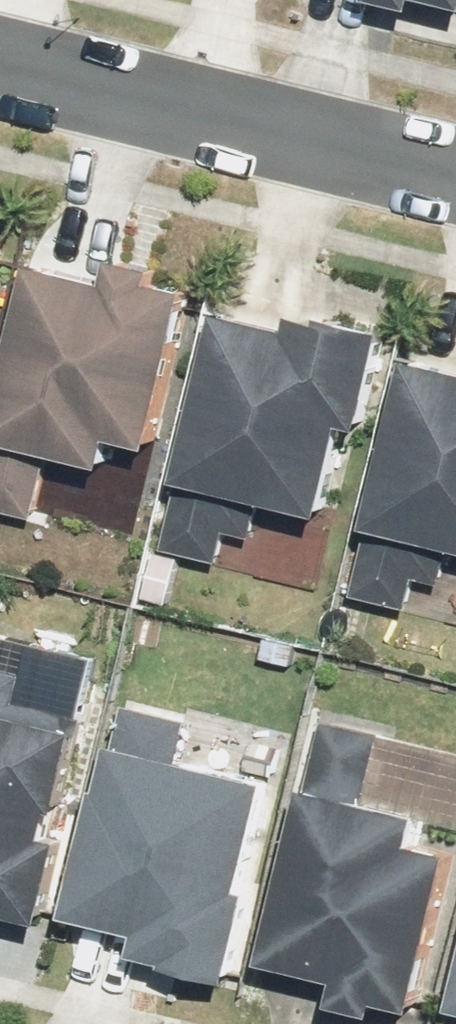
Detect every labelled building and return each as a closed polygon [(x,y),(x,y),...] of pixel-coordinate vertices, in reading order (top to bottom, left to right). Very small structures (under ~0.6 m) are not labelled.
[(376,7),(421,18),(424,5),(455,12),(455,0),(377,0),(376,7)] [(0,433),(0,514),(38,523),(52,461),(112,476),(119,447),(159,456),(197,298),(160,290),(163,277),(121,267),(115,291),(38,273),(0,433)] [(226,320),(168,553),(223,567),(230,537),(257,544),(265,510),(329,526),(352,435),(368,439),(392,339),(329,324),(328,329),(301,322),(297,337),(226,320)] [(357,600),(412,614),(419,583),(446,590),(454,556),(455,556),(455,376),(414,366),(357,600)] [(49,932),(70,848),(54,844),(61,819),(67,820),(91,723),(83,721),(98,662),(33,646),(24,681),(0,675),(0,920),(49,932)] [(174,975),(236,990),(259,899),(250,897),(277,789),(184,765),(194,724),(127,708),(72,925),(145,943),(140,963),(175,971),(174,975)] [(419,1012),(455,854),(455,853),(419,844),(425,819),(369,806),(385,738),(328,725),(311,794),(307,793),(267,965),(340,982),(334,1007),(378,1017),(381,1003),(419,1012)]
